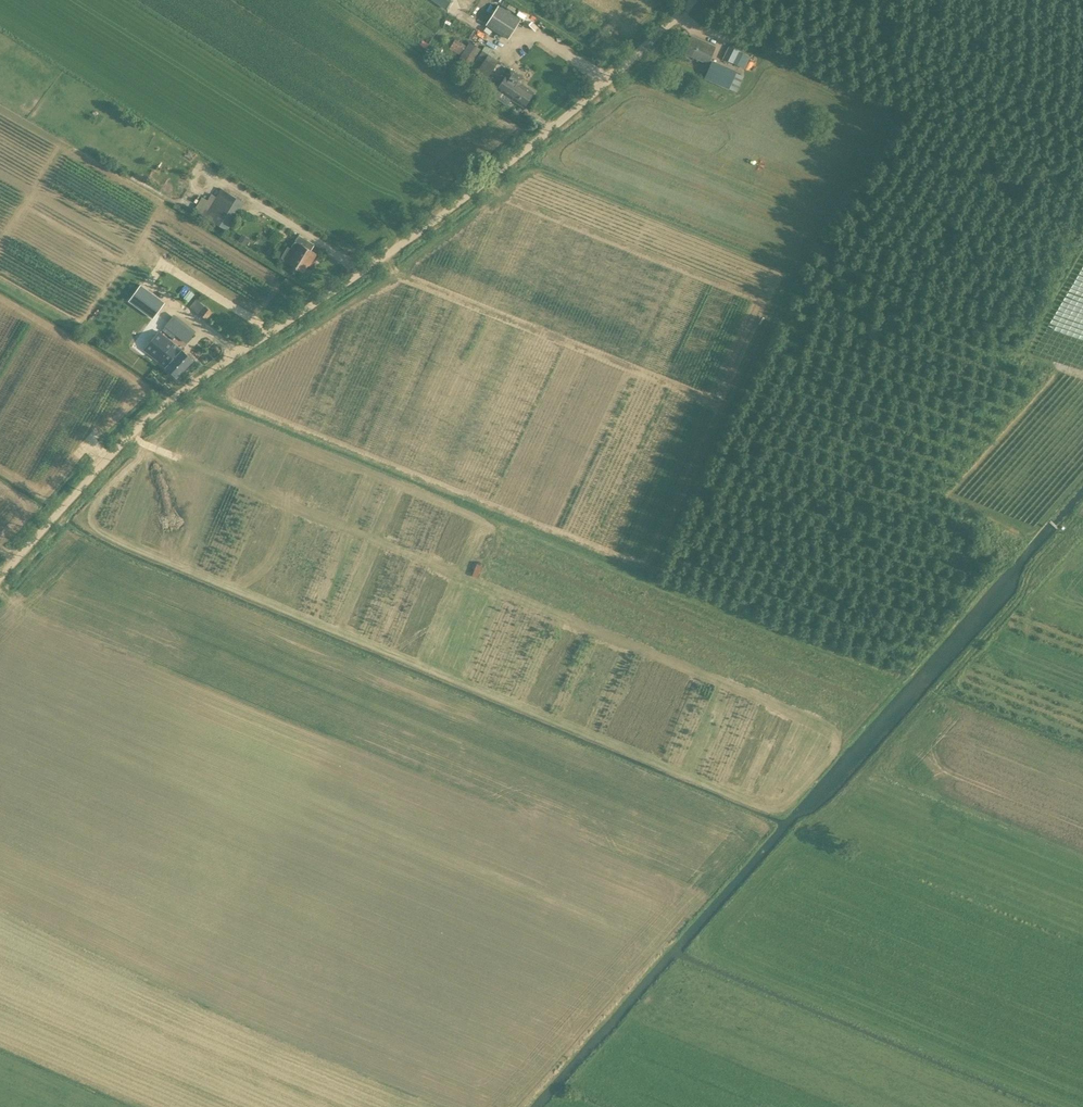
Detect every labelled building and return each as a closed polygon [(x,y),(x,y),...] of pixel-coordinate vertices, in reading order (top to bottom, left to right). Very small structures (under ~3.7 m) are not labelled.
[(453,0),(435,0),(447,9),(453,0)] [(521,20),(498,5),(485,25),(508,40),(521,20)] [(691,36),(683,53),(708,63),(715,47),(691,36)] [(473,62),(474,63),(481,51),(480,50),(481,49),(470,42),(467,46),(455,39),(449,49),(461,56),(458,60),(458,61),(457,63),(454,66),(465,73),(469,67),(469,68),(473,62)] [(739,51),(729,46),(723,58),(733,63),(744,69),(750,56),(739,51)] [(474,63),(467,74),(483,85),(499,60),(489,54),(488,54),(482,50),(482,51),(481,51),(474,63)] [(712,60),(704,79),(729,90),(729,89),(737,92),(743,77),(736,73),(737,70),(712,60)] [(510,68),(502,81),(529,100),(534,92),(522,84),(525,78),(510,68)] [(497,88),(490,84),(485,92),(507,106),(511,100),(524,108),(529,100),(502,81),(497,88)] [(217,198),(211,194),(205,204),(200,201),(195,210),(206,216),(205,218),(227,232),(244,204),(222,190),(217,198)] [(291,248),(288,247),(281,258),(304,272),(311,261),(312,262),(317,254),(310,251),(314,244),(299,235),(291,248)] [(142,284),(130,299),(153,317),(165,302),(142,284)] [(196,299),(196,300),(191,305),(189,307),(199,315),(200,314),(206,320),(212,312),(205,306),(196,299)] [(163,328),(175,337),(178,334),(188,343),(196,332),(175,314),(163,328)] [(182,350),(159,331),(143,350),(166,367),(176,378),(193,360),(182,350)] [(477,562),(474,575),(480,576),(482,564),(477,562)]
